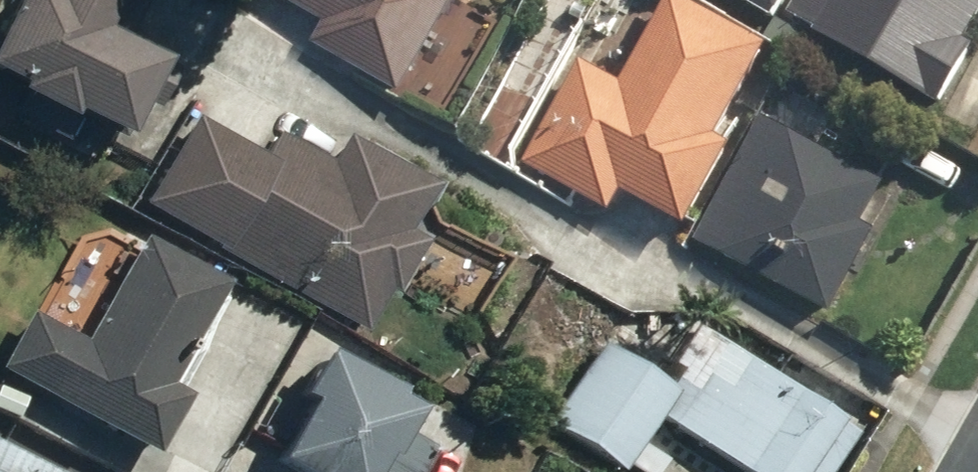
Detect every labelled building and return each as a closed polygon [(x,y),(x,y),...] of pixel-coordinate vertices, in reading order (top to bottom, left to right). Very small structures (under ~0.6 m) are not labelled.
[(0,5),(0,94),(106,155),(151,77),(92,43),(117,0),(3,0),(0,5)] [(328,32),(314,55),(394,103),(456,0),(274,0),(328,32)] [(574,58),(514,164),(598,211),(611,189),(685,231),(729,152),(715,144),(768,51),(677,0),(653,0),(609,78),(574,58)] [(937,117),(977,47),(977,0),(738,0),(937,117)] [(751,113),(729,152),(685,231),(836,315),(880,237),(863,227),(884,190),(810,149),(835,105),(797,83),(773,125),(751,113)] [(190,112),(140,196),(347,321),(370,334),(426,241),(416,235),(441,193),(335,129),(322,151),(276,123),(258,152),(190,112)] [(0,358),(0,378),(146,460),(181,400),(163,390),(220,291),(133,242),(75,343),(25,314),(0,358)] [(344,329),(326,360),(316,354),(251,462),(267,471),(364,471),(422,376),(366,342),(344,329)] [(655,424),(726,471),(841,471),(861,443),(697,331),(659,386),(674,396),(655,424)] [(592,340),(536,422),(610,471),(622,471),(655,424),(674,396),(659,386),(592,340)] [(0,451),(0,471),(41,471),(0,451)]
